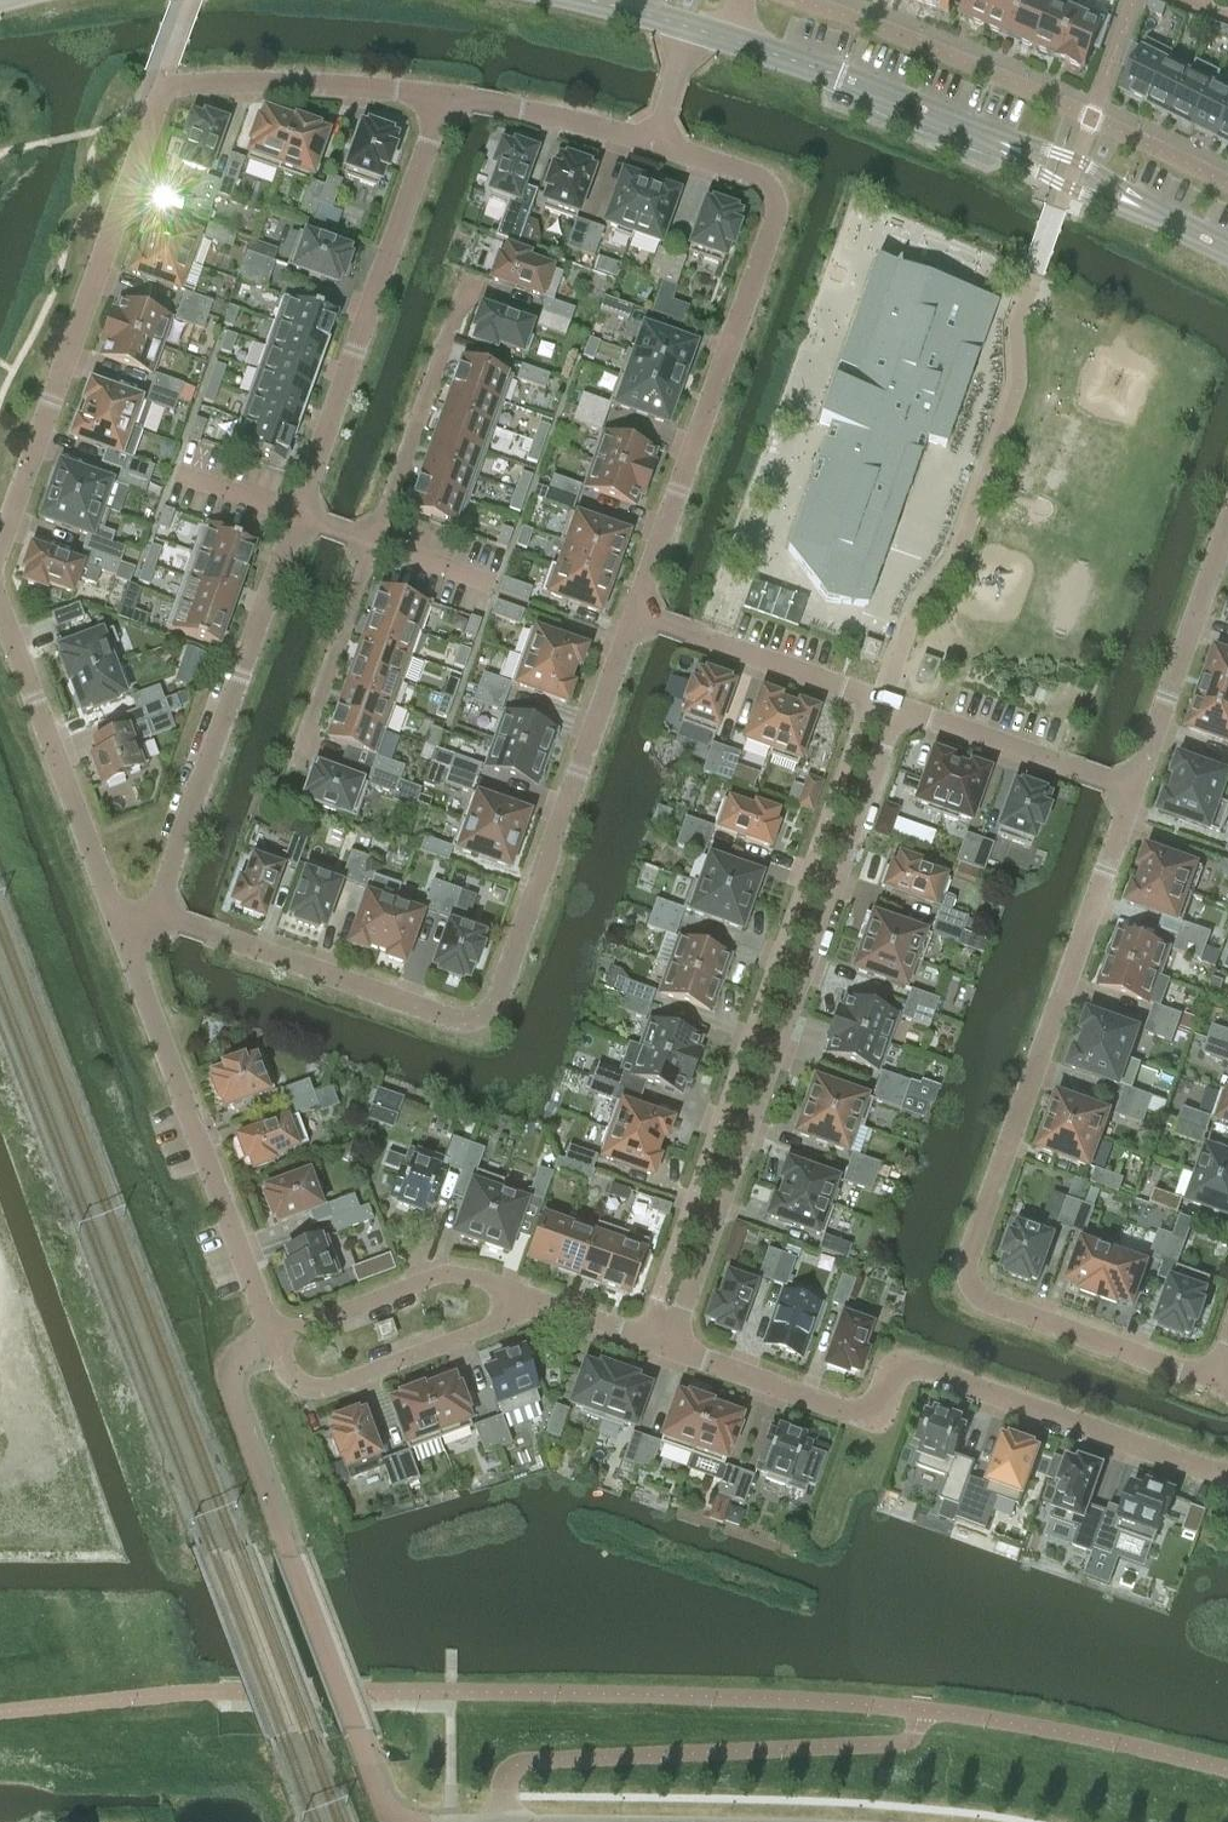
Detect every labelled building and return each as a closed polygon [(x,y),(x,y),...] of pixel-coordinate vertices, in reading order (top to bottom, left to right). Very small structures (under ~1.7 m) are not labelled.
[(923,4),(949,13),(954,0),(925,0),(923,4)] [(998,0),(969,0),(962,15),(972,19),(974,23),(980,26),(984,24),(987,26),(998,0)] [(1027,0),(998,0),(987,26),(990,27),(991,31),(997,33),(1001,32),(1011,36),(1027,0)] [(1055,0),(1053,0),(1052,4),(1043,0),(1027,0),(1011,36),(1020,40),(1022,44),(1028,47),(1032,45),(1035,47),(1055,0)] [(1058,0),(1055,0),(1035,47),(1037,48),(1039,51),(1045,54),(1049,53),(1058,57),(1057,59),(1058,60),(1080,9),(1081,6),(1080,5),(1078,9),(1058,0)] [(1165,6),(1149,0),(1147,0),(1143,10),(1161,17),(1165,6)] [(1110,18),(1081,6),(1080,9),(1058,60),(1081,70),(1082,67),(1084,68),(1092,48),(1099,50),(1110,18)] [(1209,34),(1215,24),(1195,17),(1191,28),(1209,34)] [(1209,34),(1227,41),(1227,38),(1227,29),(1215,24),(1209,34)] [(1132,72),(1121,92),(1132,98),(1131,98),(1145,105),(1169,58),(1172,51),(1147,39),(1141,51),(1131,46),(1123,67),(1132,72)] [(1169,58),(1145,105),(1146,105),(1147,105),(1169,116),(1192,70),(1169,58)] [(1192,70),(1169,116),(1193,128),(1216,81),(1218,75),(1220,72),(1196,61),(1192,70)] [(1193,128),(1216,139),(1227,115),(1227,80),(1218,75),(1216,81),(1193,128)] [(219,182),(214,197),(228,202),(232,203),(247,162),(277,172),(295,120),(294,119),(294,121),(263,110),(259,121),(257,120),(255,125),(250,137),(251,138),(249,143),(251,143),(248,152),(232,146),(229,155),(221,176),(219,182)] [(187,138),(179,163),(207,173),(225,123),(203,115),(202,119),(191,115),(183,137),(187,138)] [(1216,139),(1227,145),(1227,115),(1216,139)] [(295,120),(277,172),(309,184),(299,210),(313,214),(323,186),(309,181),(326,133),(316,129),(317,127),(315,127),(315,126),(296,120),(295,120)] [(360,126),(343,176),(377,188),(383,169),(386,170),(393,150),(390,149),(394,138),(388,136),(389,133),(387,132),(388,131),(369,125),(369,126),(367,125),(366,128),(360,126)] [(497,167),(486,197),(507,204),(495,238),(516,245),(535,192),(522,187),(534,151),(513,143),(511,147),(500,143),(492,165),(497,167)] [(579,253),(589,224),(575,219),(592,171),(586,169),(587,166),(585,165),(567,158),(567,159),(565,158),(564,161),(558,159),(554,170),(551,169),(544,189),(546,190),(540,209),(574,221),(564,248),(579,253)] [(630,239),(648,188),(638,185),(639,180),(622,174),(604,224),(615,228),(613,233),(630,239)] [(313,214),(310,223),(323,227),(329,209),(331,209),(341,181),(327,176),(323,186),(313,214)] [(195,206),(190,218),(204,224),(209,211),(214,197),(219,182),(205,177),(195,206)] [(648,188),(630,239),(631,240),(632,234),(659,244),(677,194),(659,187),(658,192),(648,188)] [(704,203),(687,253),(721,265),(727,248),(730,249),(737,228),(734,227),(739,215),(732,213),(734,210),(732,210),(732,209),(713,203),(711,202),(710,205),(704,203)] [(142,248),(193,266),(202,239),(228,248),(233,233),(207,224),(202,238),(147,218),(141,236),(145,238),(142,248)] [(589,224),(579,253),(592,258),(602,229),(589,224)] [(298,233),(286,267),(336,285),(338,279),(341,280),(342,278),(348,260),(349,258),(345,257),(348,251),(298,233)] [(193,266),(142,248),(138,258),(134,256),(127,274),(178,292),(187,265),(193,267),(193,266)] [(540,313),(569,323),(574,309),(552,302),(562,273),(526,261),(527,256),(506,248),(502,260),(498,258),(490,280),(545,299),(540,313)] [(661,282),(671,254),(657,249),(647,277),(661,282)] [(243,268),(272,278),(277,263),(249,253),(243,268)] [(671,254),(661,282),(675,287),(685,258),(671,254)] [(830,426),(787,549),(816,590),(824,601),(865,608),(925,440),(945,447),(995,302),(875,260),(818,422),(830,426)] [(272,278),(243,268),(239,281),(267,291),(272,278)] [(178,307),(206,317),(211,303),(183,293),(178,307)] [(273,322),(325,341),(331,325),(330,325),(334,315),(282,297),(273,322)] [(603,297),(598,311),(626,321),(632,307),(603,297)] [(106,327),(159,346),(168,318),(120,301),(115,314),(111,312),(106,327)] [(227,305),(221,323),(232,327),(238,309),(227,305)] [(206,317),(178,307),(173,321),(201,331),(206,317)] [(477,330),(473,341),(494,349),(496,344),(526,355),(532,338),(527,336),(531,325),(480,307),(473,328),(477,330)] [(540,313),(535,327),(564,337),(569,323),(540,313)] [(264,347),(316,365),(319,355),(320,356),(325,341),(273,322),(264,347)] [(159,346),(106,327),(101,342),(105,343),(101,356),(149,373),(159,346)] [(626,352),(684,372),(686,369),(693,351),(692,351),(694,345),(643,327),(633,353),(626,351),(626,352)] [(236,336),(225,332),(219,350),(230,354),(236,336)] [(589,338),(582,356),(583,356),(593,360),(599,342),(589,338)] [(256,371),(308,390),(314,374),(313,373),(316,365),(264,347),(256,371)] [(617,376),(676,397),(684,372),(626,352),(617,376)] [(452,385),(501,403),(510,377),(462,360),(458,371),(457,371),(452,385)] [(208,382),(218,386),(225,367),(214,363),(208,382)] [(520,365),(515,379),(545,390),(550,376),(520,365)] [(247,396),(298,414),(301,405),(302,405),(308,390),(256,371),(247,396)] [(154,374),(149,388),(178,398),(183,384),(154,374)] [(676,397),(617,376),(607,404),(581,394),(576,407),(604,417),(605,417),(610,404),(666,424),(668,418),(669,418),(675,400),(676,397)] [(89,382),(83,400),(87,402),(84,412),(130,428),(142,432),(151,405),(152,404),(145,402),(89,382)] [(218,386),(208,382),(201,400),(212,404),(218,386)] [(501,403),(452,385),(452,386),(444,410),(493,427),(501,403)] [(149,388),(145,402),(152,404),(151,405),(173,412),(178,398),(149,388)] [(238,420),(291,439),(296,423),(295,423),(298,414),(247,396),(238,420)] [(604,417),(576,407),(571,421),(600,432),(605,417),(604,417)] [(493,427),(444,410),(435,435),(484,452),(493,427)] [(76,420),(70,438),(120,456),(130,428),(84,412),(80,422),(76,420)] [(188,437),(189,437),(199,440),(205,422),(195,418),(188,437)] [(285,454),(291,439),(238,420),(229,447),(234,449),(233,453),(256,461),(257,456),(281,464),(284,454),(285,454)] [(532,441),(543,445),(550,427),(539,423),(532,441)] [(595,461),(648,479),(653,465),(648,463),(653,450),(605,433),(595,461)] [(484,452),(435,435),(426,459),(475,477),(484,452)] [(543,445),(532,441),(526,459),(537,463),(543,445)] [(120,471),(148,481),(153,467),(126,457),(120,471)] [(475,477),(426,459),(418,483),(417,483),(417,484),(466,501),(475,477)] [(648,479),(595,461),(585,488),(633,505),(638,493),(642,494),(648,479)] [(49,492),(108,513),(108,512),(101,509),(110,483),(59,465),(49,492)] [(148,481),(120,471),(116,485),(143,494),(148,481)] [(514,491),(525,495),(532,476),(521,472),(514,491)] [(547,490),(575,500),(580,486),(552,476),(547,490)] [(456,532),(466,501),(417,484),(412,499),(408,510),(430,517),(429,522),(456,532)] [(575,500),(547,490),(542,504),(568,513),(559,540),(617,561),(618,558),(619,558),(626,539),(625,539),(627,534),(571,514),(575,500)] [(525,495),(514,491),(508,509),(519,513),(525,495)] [(108,513),(49,492),(48,494),(46,493),(45,494),(38,512),(39,513),(38,514),(41,515),(39,519),(91,538),(94,528),(101,530),(108,513)] [(163,508),(157,526),(167,530),(173,512),(163,508)] [(191,552),(244,571),(249,555),(248,555),(252,545),(229,536),(230,532),(208,524),(206,528),(200,527),(191,552)] [(501,527),(495,545),(505,549),(506,549),(512,531),(501,527)] [(532,531),(521,527),(515,545),(525,549),(532,531)] [(91,553),(118,563),(123,549),(96,539),(91,553)] [(557,567),(608,586),(617,561),(559,540),(558,541),(565,544),(557,567)] [(144,563),(155,567),(161,549),(150,545),(144,563)] [(31,547),(24,569),(28,570),(24,582),(45,589),(47,584),(72,593),(81,565),(31,547)] [(244,571),(191,552),(182,577),(234,595),(237,587),(238,587),(244,571)] [(118,563),(91,553),(86,567),(113,576),(118,563)] [(155,567),(144,563),(138,582),(149,585),(155,567)] [(608,586),(557,567),(547,595),(599,613),(601,607),(601,608),(608,589),(607,589),(608,586)] [(234,595),(182,577),(174,602),(226,620),(232,604),(231,604),(234,595)] [(531,589),(503,578),(498,592),(526,603),(531,589)] [(744,587),(734,615),(789,634),(799,607),(744,587)] [(376,601),(370,616),(371,617),(420,633),(430,603),(431,602),(404,593),(402,598),(380,590),(376,601)] [(124,599),(118,618),(128,621),(134,603),(124,599)] [(489,616),(490,616),(518,625),(523,611),(495,601),(489,616)] [(226,620),(174,602),(165,627),(216,645),(220,635),(221,636),(226,620)] [(50,614),(55,628),(83,618),(78,604),(50,614)] [(377,646),(411,658),(411,657),(406,655),(414,632),(419,634),(420,633),(371,617),(362,640),(377,646)] [(480,620),(469,617),(463,635),(474,639),(480,620)] [(520,656),(570,674),(574,664),(578,666),(585,648),(529,628),(520,656)] [(67,682),(119,662),(113,646),(117,644),(112,629),(57,649),(61,660),(59,661),(60,662),(59,662),(66,681),(67,680),(67,682)] [(353,665),(402,682),(411,658),(377,646),(362,640),(353,665)] [(873,660),(877,650),(878,647),(865,643),(860,656),(873,661),(873,660)] [(463,669),(469,651),(459,647),(452,665),(463,669)] [(1227,684),(1227,654),(1215,649),(1213,655),(1206,673),(1207,674),(1206,676),(1227,684)] [(477,687),(506,697),(510,684),(565,703),(572,686),(567,684),(570,674),(520,656),(510,683),(482,673),(477,687)] [(922,656),(913,682),(929,687),(934,673),(938,662),(922,656)] [(119,662),(67,682),(68,682),(69,682),(81,712),(91,708),(92,710),(97,709),(109,705),(109,704),(114,702),(113,700),(124,696),(112,665),(119,663),(119,662)] [(402,682),(353,665),(345,690),(360,695),(394,707),(402,682)] [(686,705),(680,723),(714,735),(732,685),(726,683),(727,680),(725,679),(707,672),(707,673),(705,672),(704,675),(698,673),(694,685),(691,684),(684,704),(686,705)] [(1227,713),(1227,684),(1206,676),(1197,702),(1227,713)] [(441,696),(452,700),(458,682),(448,678),(441,696)] [(135,711),(163,700),(158,686),(130,697),(135,711)] [(506,697),(477,687),(472,701),(501,711),(506,697)] [(335,714),(385,732),(394,707),(360,695),(345,690),(336,713),(335,714)] [(769,756),(787,705),(777,701),(779,697),(761,690),(743,741),(769,750),(768,756),(769,756)] [(452,700),(441,696),(435,714),(445,718),(452,700)] [(163,700),(135,711),(140,724),(168,714),(163,700)] [(1197,702),(1196,705),(1195,704),(1189,723),(1187,729),(1227,743),(1227,713),(1197,702)] [(787,705),(769,756),(796,766),(816,710),(798,704),(797,708),(787,705)] [(496,740),(544,757),(554,730),(506,712),(496,740)] [(370,771),(397,781),(402,767),(376,757),(385,732),(335,714),(330,729),(331,729),(327,740),(375,757),(370,771)] [(97,756),(91,758),(93,763),(92,763),(99,781),(101,785),(105,784),(123,778),(123,777),(126,776),(125,773),(148,765),(133,727),(92,742),(97,756)] [(434,749),(441,731),(430,727),(423,745),(434,749)] [(544,757),(496,740),(486,767),(534,784),(544,757)] [(715,777),(725,749),(711,744),(701,772),(715,777)] [(725,749),(715,777),(729,782),(739,754),(725,749)] [(940,817),(958,766),(949,762),(950,758),(932,751),(915,801),(926,805),(924,811),(940,817)] [(448,769),(476,779),(481,765),(453,755),(448,769)] [(1227,805),(1227,774),(1179,756),(1173,774),(1177,776),(1174,786),(1227,805)] [(958,766),(940,817),(957,823),(959,817),(970,821),(988,771),(970,765),(968,769),(958,766)] [(397,781),(370,771),(365,785),(317,767),(315,773),(312,772),(311,774),(304,792),(305,793),(304,795),(307,796),(305,802),(354,819),(366,785),(392,794),(397,781)] [(476,779),(448,769),(443,783),(470,792),(460,819),(518,840),(519,837),(520,837),(526,819),(528,813),(471,793),(476,779)] [(811,811),(821,782),(807,778),(797,806),(811,811)] [(1013,785),(995,835),(1030,847),(1036,829),(1039,830),(1046,810),(1043,809),(1047,797),(1041,795),(1042,792),(1041,791),(1022,784),(1022,785),(1020,784),(1019,787),(1013,785)] [(1174,786),(1170,795),(1166,794),(1159,812),(1220,833),(1227,812),(1227,805),(1174,786)] [(680,831),(708,841),(713,828),(768,847),(776,826),(772,825),(776,814),(753,806),(750,813),(722,803),(713,827),(685,817),(680,831)] [(897,809),(883,804),(873,833),(887,838),(897,809)] [(518,840),(460,819),(451,847),(424,837),(419,851),(447,861),(452,847),(508,868),(518,840)] [(708,841),(680,831),(675,845),(704,855),(708,841)] [(969,867),(979,839),(965,834),(955,862),(969,867)] [(296,868),(306,840),(292,835),(282,862),(254,853),(244,883),(239,881),(231,902),(243,907),(241,911),(263,918),(283,863),(296,868)] [(979,839),(969,867),(983,872),(993,844),(979,839)] [(1141,877),(1192,895),(1202,867),(1147,848),(1140,866),(1145,867),(1141,877)] [(307,866),(289,916),(295,918),(294,921),(296,922),(296,923),(315,929),(316,929),(317,926),(324,928),(341,880),(354,885),(364,856),(350,852),(341,878),(307,866)] [(367,890),(348,945),(366,951),(367,946),(377,950),(396,899),(400,885),(373,876),(378,861),(364,856),(354,885),(367,890)] [(693,882),(750,902),(751,901),(754,902),(754,900),(755,900),(761,882),(761,881),(761,880),(758,879),(760,875),(708,856),(699,882),(694,880),(693,882)] [(891,867),(883,888),(933,906),(939,908),(934,921),(962,932),(967,918),(949,911),(953,900),(943,897),(949,880),(919,869),(920,864),(899,857),(895,868),(891,867)] [(1227,878),(1227,862),(1222,860),(1217,874),(1227,878)] [(1192,895),(1141,877),(1138,887),(1133,885),(1127,903),(1182,923),(1178,936),(1206,946),(1211,932),(1183,922),(1192,895)] [(396,899),(377,950),(387,954),(386,958),(404,964),(423,909),(436,914),(447,886),(433,881),(423,909),(396,899)] [(750,902),(693,882),(684,908),(656,899),(651,913),(680,923),(684,909),(741,929),(750,902)] [(450,919),(433,967),(439,969),(438,972),(440,973),(440,974),(459,980),(461,981),(462,978),(468,980),(472,968),(475,969),(482,949),(479,948),(486,929),(451,917),(461,891),(447,886),(436,914),(450,919)] [(671,966),(718,982),(728,955),(680,938),(675,936),(680,923),(651,913),(647,926),(664,933),(655,960),(671,966)] [(872,915),(862,942),(921,963),(930,936),(957,945),(962,932),(934,921),(929,935),(872,915)] [(1109,958),(1158,975),(1167,948),(1119,931),(1109,958)] [(1206,946),(1178,936),(1173,950),(1201,960),(1206,946)] [(855,963),(853,970),(904,988),(913,962),(920,964),(921,963),(862,942),(861,945),(854,963),(855,963)] [(1158,975),(1109,958),(1100,986),(1153,1005),(1148,1019),(1177,1029),(1182,1015),(1159,1007),(1169,979),(1158,975)] [(718,982),(671,966),(660,995),(708,1012),(718,982)] [(1205,996),(1216,1000),(1223,982),(1211,979),(1205,996)] [(622,996),(650,1006),(655,992),(627,982),(622,996)] [(905,1004),(933,1014),(938,1000),(909,990),(905,1004)] [(650,1006),(622,996),(617,1010),(645,1020),(650,1006)] [(832,1024),(885,1042),(894,1015),(846,998),(842,1010),(837,1009),(832,1024)] [(933,1014),(905,1004),(900,1017),(928,1028),(933,1014)] [(1083,1041),(1128,1058),(1138,1030),(1088,1012),(1082,1030),(1086,1031),(1083,1041)] [(1177,1029),(1148,1019),(1144,1032),(1172,1042),(1177,1029)] [(631,1044),(630,1046),(693,1068),(699,1052),(695,1051),(699,1039),(651,1022),(642,1048),(631,1044)] [(885,1042),(832,1024),(827,1039),(831,1040),(827,1053),(875,1070),(885,1042)] [(1227,1047),(1227,1031),(1212,1025),(1207,1039),(1227,1047)] [(1207,1039),(1202,1053),(1227,1062),(1227,1047),(1207,1039)] [(1128,1058),(1083,1041),(1079,1051),(1075,1050),(1069,1067),(1119,1085),(1128,1058)] [(597,1064),(593,1078),(621,1088),(640,1095),(645,1082),(679,1094),(684,1082),(687,1083),(693,1068),(630,1046),(623,1066),(634,1070),(631,1076),(626,1074),(597,1064)] [(213,1081),(210,1082),(211,1084),(210,1084),(217,1102),(218,1102),(218,1104),(221,1103),(224,1109),(274,1090),(261,1056),(242,1063),(241,1060),(221,1068),(222,1071),(211,1075),(213,1081)] [(875,1086),(904,1096),(909,1082),(880,1072),(875,1086)] [(593,1078),(588,1092),(616,1102),(607,1129),(657,1147),(661,1137),(665,1139),(671,1121),(636,1108),(640,1095),(621,1088),(593,1078)] [(804,1107),(862,1127),(872,1100),(899,1110),(904,1096),(875,1086),(871,1099),(814,1079),(812,1085),(811,1085),(805,1104),(804,1107)] [(285,1105),(313,1094),(308,1080),(280,1091),(285,1105)] [(1119,1101),(1148,1111),(1153,1097),(1124,1087),(1119,1101)] [(1227,1093),(1227,1092),(1221,1089),(1221,1090),(1215,1107),(1222,1109),(1218,1120),(1227,1124),(1227,1093)] [(378,1091),(368,1118),(391,1126),(401,1099),(378,1091)] [(313,1094),(285,1105),(290,1118),(236,1138),(244,1160),(248,1158),(252,1170),(274,1162),(272,1157),(308,1143),(297,1116),(318,1108),(313,1094)] [(1048,1121),(1099,1140),(1109,1112),(1057,1094),(1055,1100),(1048,1118),(1049,1118),(1048,1121)] [(1148,1111),(1119,1101),(1114,1115),(1143,1125),(1148,1111)] [(862,1127),(804,1107),(804,1108),(801,1107),(793,1129),(796,1130),(794,1134),(846,1152),(855,1126),(862,1128),(862,1127)] [(1178,1121),(1206,1131),(1211,1118),(1183,1108),(1178,1121)] [(1099,1140),(1048,1121),(1038,1149),(1090,1167),(1099,1140)] [(1206,1131),(1178,1121),(1173,1135),(1201,1145),(1206,1131)] [(607,1129),(601,1146),(605,1148),(602,1159),(652,1176),(658,1158),(654,1157),(657,1147),(607,1129)] [(470,1144),(460,1172),(473,1177),(474,1177),(476,1171),(484,1149),(488,1137),(474,1132),(470,1144)] [(399,1169),(389,1197),(398,1200),(396,1204),(422,1213),(424,1206),(431,1208),(446,1168),(460,1172),(470,1144),(452,1138),(445,1159),(416,1148),(407,1172),(399,1169)] [(576,1165),(592,1170),(597,1157),(568,1146),(563,1160),(576,1165)] [(1227,1185),(1227,1154),(1207,1147),(1197,1174),(1227,1185)] [(847,1168),(875,1178),(880,1164),(851,1154),(847,1168)] [(576,1165),(563,1160),(558,1158),(554,1169),(560,1171),(572,1175),(576,1165)] [(781,1191),(832,1209),(838,1193),(832,1191),(836,1179),(786,1162),(780,1179),(784,1181),(781,1191)] [(592,1170),(576,1165),(572,1175),(584,1179),(591,1182),(594,1171),(592,1170)] [(499,1192),(480,1244),(508,1253),(528,1196),(529,1197),(530,1196),(540,1200),(540,1201),(542,1201),(552,1173),(538,1168),(528,1195),(501,1185),(499,1192)] [(875,1178),(847,1168),(842,1182),(870,1192),(875,1178)] [(1090,1183),(1118,1193),(1123,1179),(1095,1169),(1090,1183)] [(471,1183),(453,1234),(460,1236),(460,1237),(477,1243),(480,1244),(499,1192),(501,1185),(503,1181),(476,1171),(474,1177),(473,1177),(471,1183)] [(267,1195),(264,1197),(264,1198),(264,1199),(271,1217),(272,1219),(275,1217),(277,1223),(320,1207),(307,1173),(264,1189),(267,1195)] [(1197,1174),(1188,1202),(1227,1216),(1227,1185),(1197,1174)] [(608,1196),(626,1202),(630,1191),(612,1185),(608,1196)] [(1149,1203),(1177,1214),(1182,1199),(1154,1189),(1149,1203)] [(832,1209),(781,1191),(777,1201),(773,1199),(767,1217),(822,1236),(818,1250),(846,1260),(850,1246),(823,1236),(832,1210),(832,1209)] [(325,1205),(330,1219),(358,1209),(353,1195),(325,1205)] [(1071,1231),(1081,1202),(1067,1198),(1057,1226),(1071,1231)] [(649,1210),(667,1216),(671,1206),(653,1199),(649,1210)] [(1081,1202),(1071,1231),(1085,1236),(1095,1207),(1081,1202)] [(373,1219),(367,1205),(358,1209),(330,1219),(335,1233),(373,1219)] [(1172,1235),(1160,1270),(1173,1275),(1172,1280),(1156,1323),(1162,1325),(1161,1328),(1183,1336),(1184,1333),(1190,1335),(1195,1323),(1197,1324),(1204,1304),(1202,1303),(1206,1292),(1211,1278),(1177,1266),(1193,1220),(1180,1215),(1173,1235),(1172,1235)] [(543,1216),(527,1260),(553,1269),(569,1225),(571,1219),(570,1218),(568,1225),(543,1216)] [(569,1225),(553,1269),(578,1278),(593,1234),(596,1228),(571,1219),(569,1225)] [(1055,1231),(1021,1219),(1014,1237),(1012,1236),(1005,1256),(1007,1257),(1003,1269),(1009,1271),(1008,1274),(1010,1275),(1028,1282),(1028,1281),(1030,1282),(1031,1279),(1037,1281),(1055,1231)] [(593,1234),(578,1278),(601,1286),(617,1243),(621,1231),(597,1223),(596,1228),(593,1234)] [(1160,1270),(1172,1235),(1159,1230),(1149,1258),(1162,1263),(1160,1270)] [(617,1243),(601,1286),(602,1286),(602,1287),(617,1292),(617,1291),(628,1295),(636,1273),(640,1275),(648,1254),(643,1252),(647,1240),(621,1231),(617,1243)] [(290,1265),(284,1267),(285,1272),(292,1291),(293,1291),(294,1295),(299,1293),(316,1287),(320,1285),(319,1282),(340,1274),(326,1236),(285,1251),(290,1265)] [(1098,1297),(1117,1247),(1115,1246),(1113,1252),(1082,1241),(1068,1282),(1082,1287),(1080,1291),(1098,1297)] [(1117,1247),(1098,1297),(1117,1304),(1118,1300),(1132,1305),(1149,1258),(1117,1247)] [(771,1282),(781,1253),(767,1249),(757,1277),(771,1282)] [(781,1253),(771,1282),(785,1287),(795,1258),(781,1253)] [(737,1335),(755,1284),(727,1274),(718,1299),(713,1297),(706,1319),(717,1323),(716,1327),(737,1335)] [(840,1275),(830,1304),(832,1304),(843,1307),(842,1308),(844,1308),(854,1280),(840,1275)] [(783,1292),(765,1344),(800,1357),(818,1304),(783,1292)] [(844,1310),(824,1366),(846,1373),(847,1369),(859,1373),(866,1352),(862,1350),(872,1320),(844,1310)] [(390,1322),(375,1327),(379,1341),(394,1335),(390,1322)] [(488,1422),(498,1448),(512,1443),(502,1417),(539,1403),(529,1376),(532,1375),(531,1371),(524,1353),(522,1349),(518,1351),(518,1350),(499,1357),(500,1358),(495,1360),(498,1368),(485,1372),(502,1416),(488,1422)] [(600,1421),(618,1371),(600,1364),(598,1368),(584,1363),(570,1404),(581,1408),(579,1414),(600,1421)] [(618,1371),(600,1421),(622,1429),(624,1423),(635,1427),(649,1386),(635,1381),(636,1377),(618,1371)] [(420,1387),(440,1439),(472,1427),(465,1410),(467,1409),(465,1404),(466,1404),(461,1391),(461,1392),(459,1387),(457,1387),(453,1377),(422,1389),(421,1387),(420,1387)] [(394,1456),(405,1484),(418,1478),(408,1451),(440,1439),(420,1387),(419,1387),(401,1394),(399,1395),(400,1397),(389,1401),(408,1450),(394,1456)] [(690,1457),(709,1403),(709,1402),(690,1395),(690,1396),(688,1395),(687,1397),(677,1393),(659,1442),(646,1437),(636,1466),(650,1471),(659,1446),(690,1457)] [(709,1403),(690,1457),(722,1469),(728,1451),(730,1452),(732,1446),(733,1446),(738,1432),(737,1432),(739,1427),(737,1427),(741,1416),(710,1405),(710,1403),(709,1403)] [(554,1405),(544,1433),(559,1438),(569,1410),(554,1405)] [(961,1420),(936,1411),(934,1415),(926,1412),(916,1439),(924,1442),(916,1466),(947,1477),(939,1499),(959,1506),(969,1478),(975,1462),(956,1455),(965,1430),(959,1428),(961,1420)] [(405,1484),(394,1456),(380,1461),(362,1413),(356,1415),(355,1413),(353,1413),(335,1420),(333,1421),(334,1424),(328,1426),(333,1438),(330,1439),(338,1459),(340,1458),(349,1480),(383,1468),(391,1489),(405,1484)] [(498,1448),(488,1422),(474,1427),(484,1454),(498,1448)] [(764,1480),(786,1488),(804,1495),(807,1485),(813,1487),(825,1455),(809,1449),(810,1445),(802,1442),(803,1438),(777,1429),(775,1436),(768,1433),(755,1471),(766,1475),(764,1480)] [(636,1466),(646,1437),(632,1433),(622,1461),(636,1466)] [(984,1493),(1019,1505),(1038,1450),(1032,1448),(1033,1445),(1011,1437),(1010,1440),(1004,1438),(984,1493)] [(1051,1519),(1078,1529),(1072,1546),(1092,1553),(1093,1549),(1107,1511),(1088,1505),(1101,1467),(1080,1459),(1078,1463),(1067,1460),(1060,1481),(1064,1482),(1051,1519)] [(729,1500),(739,1471),(725,1467),(715,1495),(729,1500)] [(739,1471),(729,1500),(743,1505),(753,1476),(739,1471)] [(969,1478),(959,1506),(973,1511),(983,1483),(969,1478)] [(1143,1487),(1131,1483),(1119,1515),(1107,1511),(1093,1549),(1112,1555),(1113,1553),(1143,1563),(1150,1543),(1153,1543),(1162,1518),(1166,1520),(1175,1491),(1146,1481),(1143,1487)] [(715,1495),(712,1504),(725,1509),(729,1500),(715,1495)] [(729,1508),(724,1521),(737,1526),(742,1512),(729,1508)]
